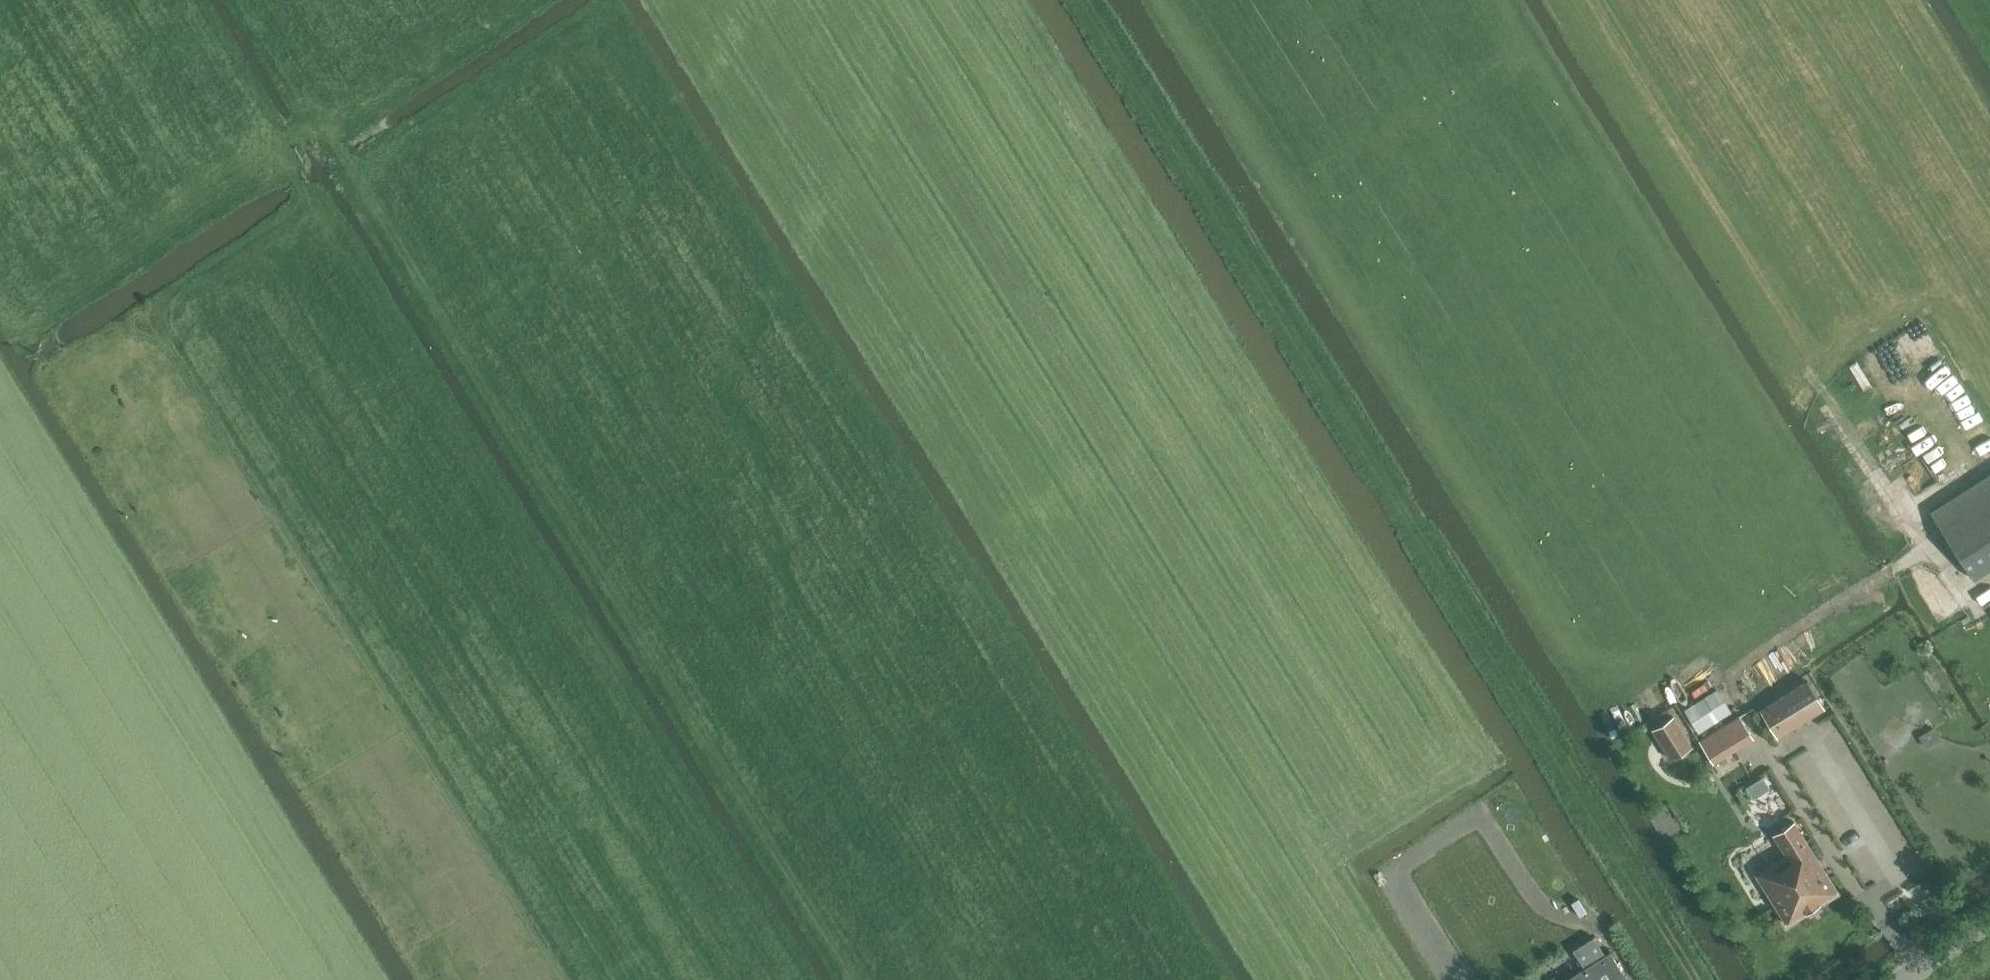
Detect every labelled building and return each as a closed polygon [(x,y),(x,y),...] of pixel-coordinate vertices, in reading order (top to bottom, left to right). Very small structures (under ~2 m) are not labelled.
[(1989,569),(1989,473),(1931,511),(1974,579),(1989,569)] [(1807,680),(1760,710),(1777,738),(1825,708),(1807,680)] [(1717,690),(1685,711),(1698,731),(1730,711),(1717,690)] [(1739,717),(1699,741),(1713,763),(1753,739),(1739,717)] [(1692,747),(1674,718),(1654,730),(1672,760),(1692,747)] [(1920,735),(1926,746),(1936,740),(1930,729),(1920,735)] [(1753,798),(1769,788),(1762,777),(1746,787),(1753,798)] [(1797,822),(1775,836),(1787,856),(1757,875),(1787,923),(1840,890),(1797,822)] [(1610,951),(1605,954),(1594,936),(1574,949),(1585,967),(1564,979),(1629,979),(1610,951)]
